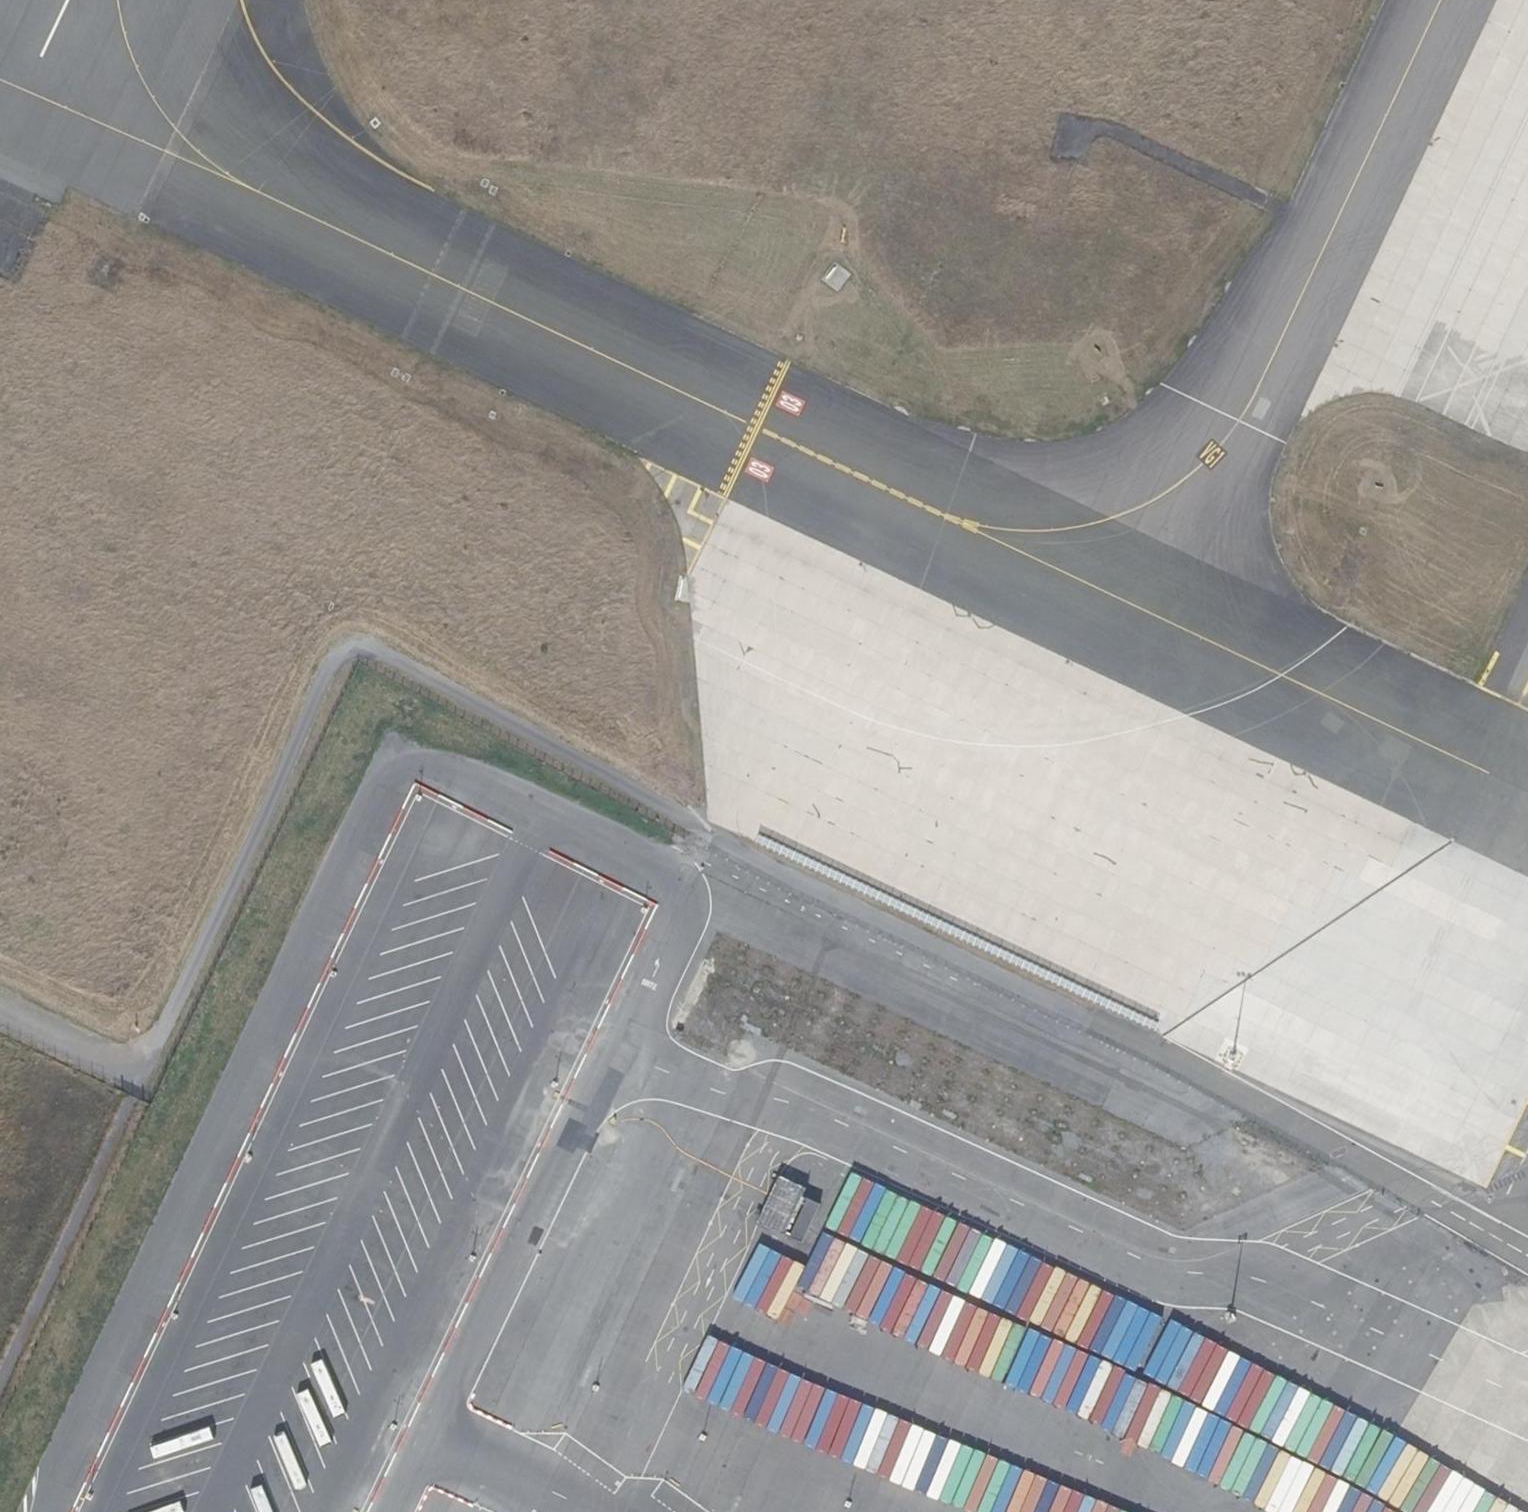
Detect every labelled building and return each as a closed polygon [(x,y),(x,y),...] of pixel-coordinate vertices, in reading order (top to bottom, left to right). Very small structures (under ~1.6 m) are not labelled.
[(805,1191),(779,1178),(757,1224),(784,1237),(805,1191)] [(614,1507),(625,1511),(646,1511),(651,1503),(622,1489),(614,1507)] [(193,1500),(167,1493),(161,1511),(190,1511),(193,1500)]
